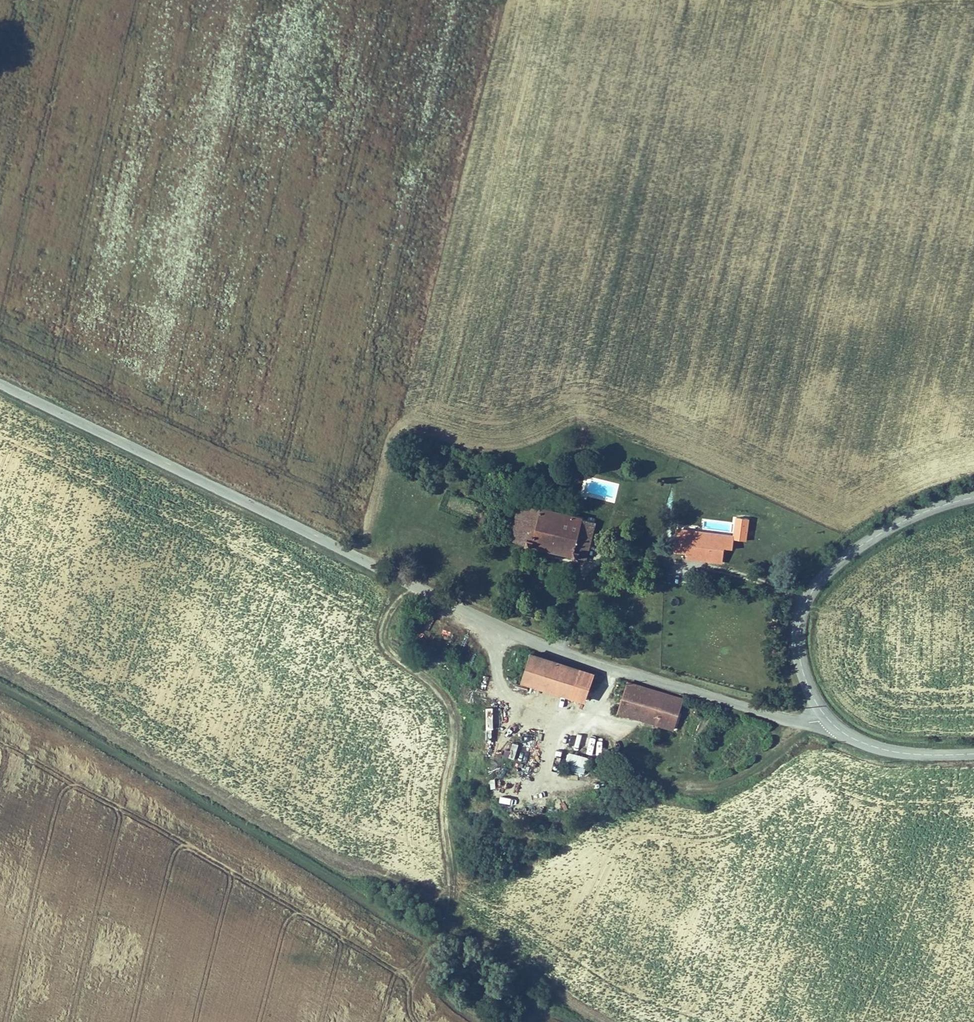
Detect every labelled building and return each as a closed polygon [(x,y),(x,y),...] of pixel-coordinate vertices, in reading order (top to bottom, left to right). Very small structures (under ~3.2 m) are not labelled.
[(517,505),(514,520),(527,523),(530,508),(517,505)] [(588,559),(596,523),(530,508),(527,523),(514,520),(509,542),(588,559)] [(699,541),(701,532),(678,529),(678,534),(691,536),(690,540),(699,541)] [(734,549),(736,536),(701,532),(699,541),(690,540),(691,536),(678,534),(676,549),(688,551),(687,557),(724,562),(726,548),(734,549)] [(539,684),(548,657),(533,652),(523,679),(539,684)] [(594,673),(548,657),(539,684),(584,700),(594,673)] [(683,703),(629,683),(620,709),(674,729),(683,703)] [(514,757),(518,743),(511,741),(507,756),(514,757)] [(568,751),(564,768),(584,772),(588,756),(568,751)]
